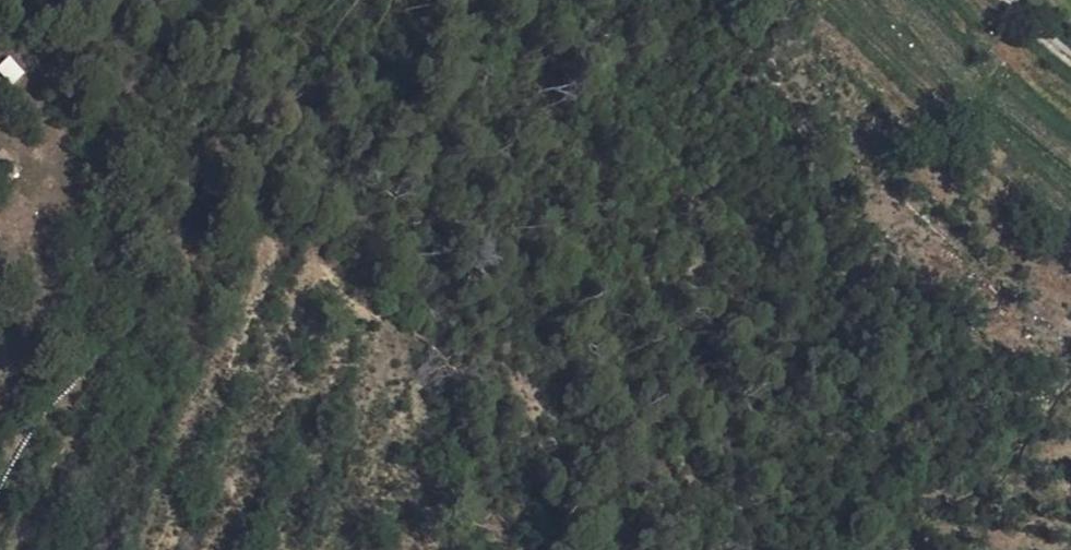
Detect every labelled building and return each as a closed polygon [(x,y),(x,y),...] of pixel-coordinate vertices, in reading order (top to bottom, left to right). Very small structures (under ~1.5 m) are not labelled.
[(11,83),(25,70),(9,54),(0,62),(0,71),(11,83)]
